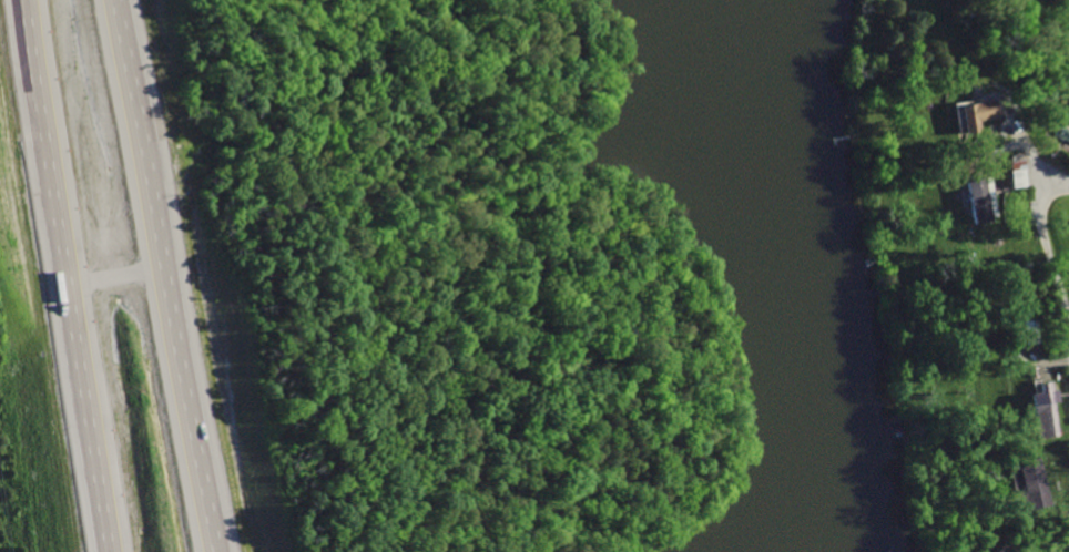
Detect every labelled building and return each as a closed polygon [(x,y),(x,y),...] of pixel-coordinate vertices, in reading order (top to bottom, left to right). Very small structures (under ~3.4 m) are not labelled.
[(954,106),(961,133),(977,129),(974,121),(995,116),(990,97),(954,106)] [(1004,163),(1009,188),(1023,185),(1018,161),(1004,163)] [(960,182),(968,224),(991,220),(985,189),(991,188),(989,177),(960,182)] [(1031,437),(1056,437),(1055,390),(1050,390),(1050,384),(1041,384),(1041,394),(1030,394),(1031,437)]
